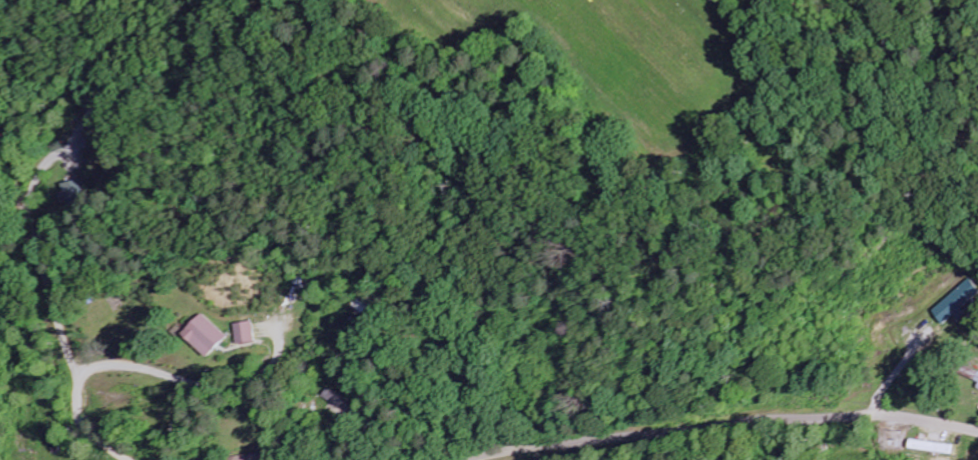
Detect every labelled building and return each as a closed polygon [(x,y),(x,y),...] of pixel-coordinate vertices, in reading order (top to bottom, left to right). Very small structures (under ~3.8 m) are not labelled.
[(941,327),(977,292),(977,291),(965,277),(927,312),(941,327)] [(205,358),(224,336),(199,313),(180,334),(205,358)] [(252,342),(250,321),(232,323),(233,343),(252,342)] [(959,364),(956,372),(977,381),(977,371),(959,364)] [(910,450),(957,454),(957,445),(911,441),(910,450)]
